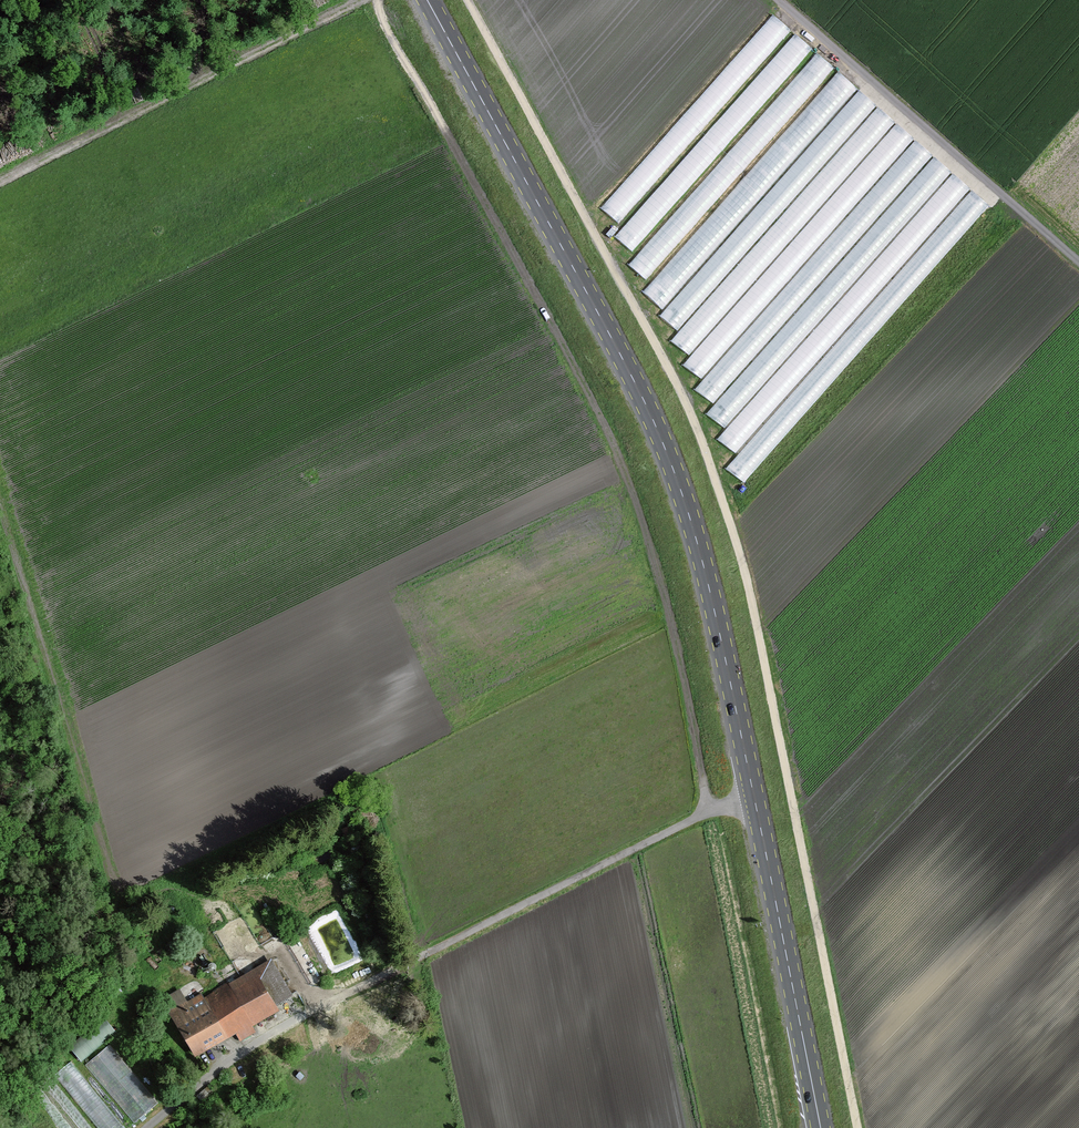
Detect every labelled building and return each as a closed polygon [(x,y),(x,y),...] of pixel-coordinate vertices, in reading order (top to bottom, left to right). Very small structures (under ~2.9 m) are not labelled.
[(629,265),(649,282),(831,63),(770,13),(676,126),(672,124),(602,208),(623,226),(615,236),(638,254),(629,265)] [(747,486),(988,200),(833,70),(644,293),(663,309),(659,315),(678,331),(671,340),(690,356),(683,364),(702,380),(694,388),(714,405),(707,413),(725,429),(717,438),(736,454),(725,467),(747,486)] [(269,958),(169,1012),(193,1057),(293,1003),(269,958)] [(113,1043),(88,1061),(132,1123),(157,1105),(113,1043)] [(71,1060),(55,1073),(99,1127),(126,1127),(71,1060)]
